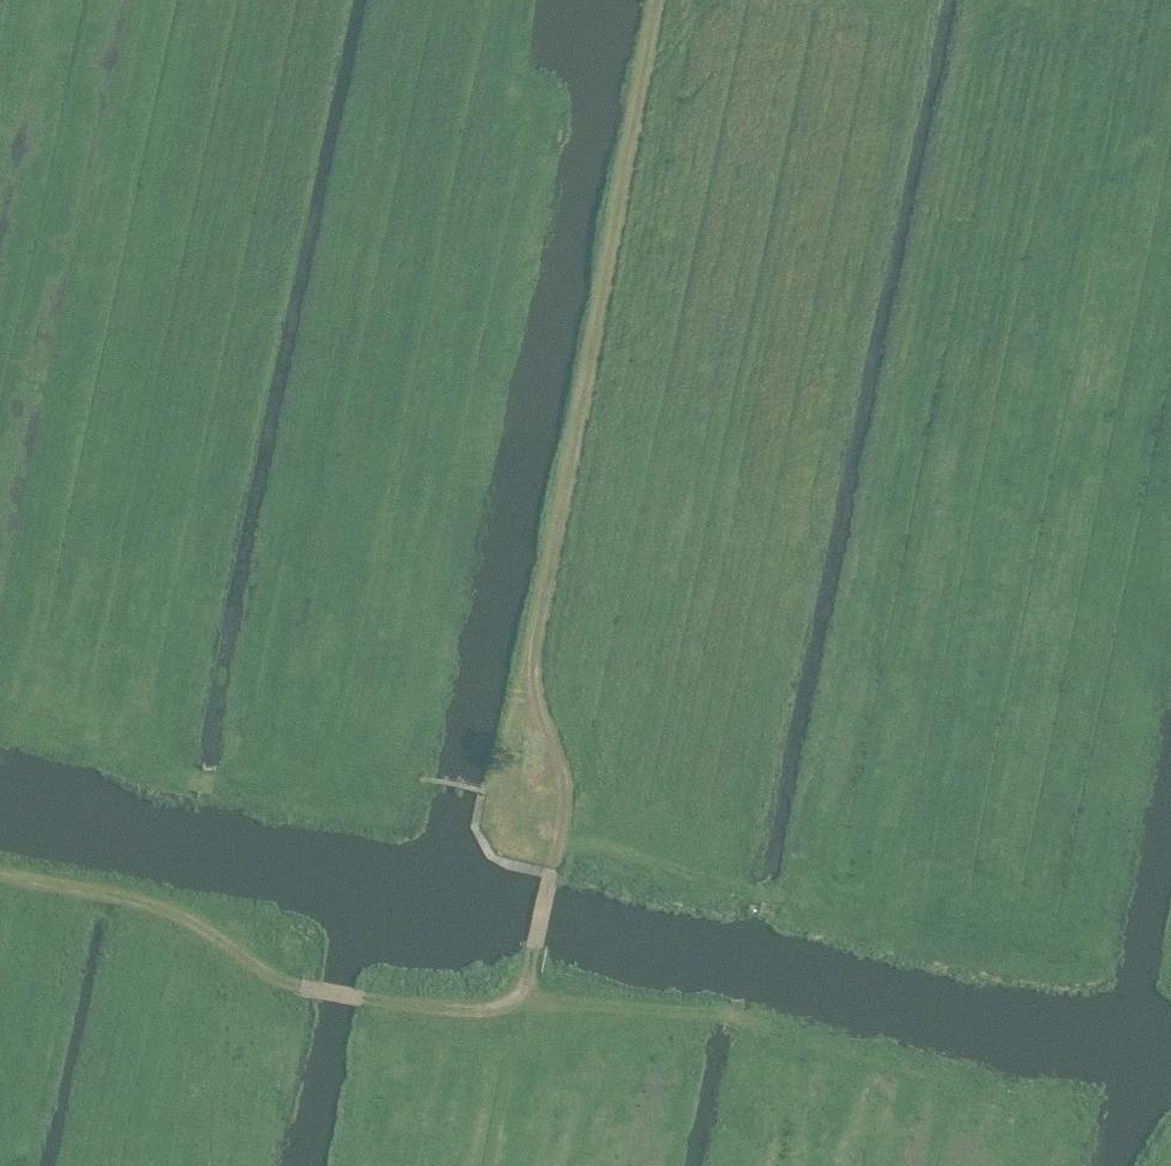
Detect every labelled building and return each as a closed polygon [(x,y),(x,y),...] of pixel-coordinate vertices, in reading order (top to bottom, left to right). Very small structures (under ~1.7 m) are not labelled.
[(669,1023),(670,1033),(698,1032),(697,1023),(669,1023)]
